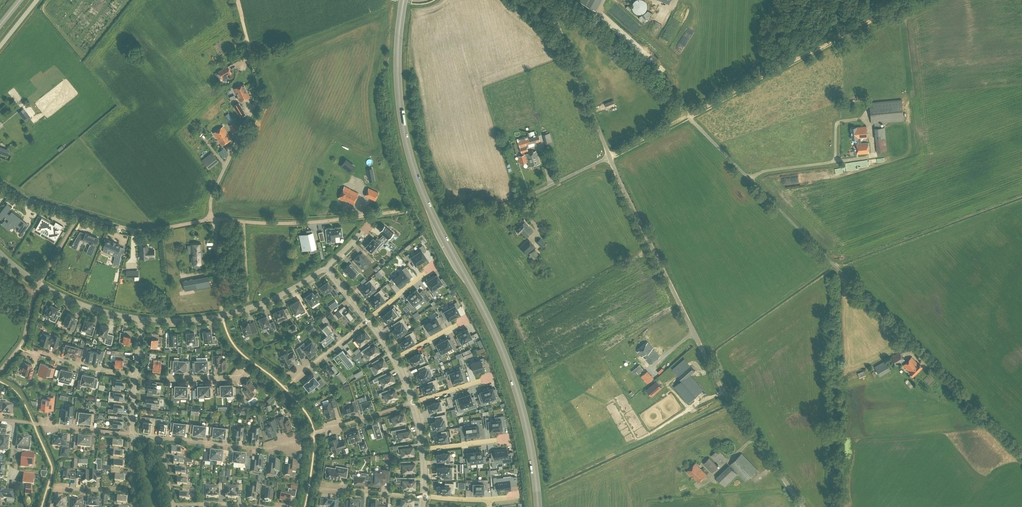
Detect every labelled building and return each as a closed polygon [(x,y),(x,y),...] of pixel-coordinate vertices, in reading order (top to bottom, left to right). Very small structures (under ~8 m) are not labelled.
[(640,14),(641,14),(642,14),(643,13),(644,13),(644,12),(645,12),(646,11),(646,10),(647,9),(647,8),(647,7),(647,6),(647,5),(647,4),(646,4),(646,3),(646,2),(645,2),(645,1),(644,1),(643,0),(636,0),(635,1),(634,1),(634,2),(633,3),(633,4),(632,5),(632,6),(632,7),(632,8),(632,9),(633,9),(633,10),(634,11),(634,12),(635,12),(635,13),(636,13),(636,14),(637,14),(638,14),(639,14),(640,14)] [(670,44),(683,17),(678,15),(674,22),(675,22),(672,27),(670,26),(662,40),(670,44)] [(639,25),(633,31),(642,40),(648,34),(639,25)] [(218,71),(221,78),(231,73),(228,66),(218,71)] [(245,91),(247,90),(244,84),(234,89),(238,97),(243,95),(242,94),(245,92),(245,91)] [(240,101),(250,96),(247,90),(245,91),(245,92),(242,94),(243,95),(238,97),(240,101)] [(872,123),(904,120),(902,105),(902,99),(870,102),(870,108),(872,123)] [(240,117),(245,114),(244,111),(239,102),(233,106),(239,115),(240,117)] [(233,133),(239,129),(229,113),(224,116),(230,125),(229,126),(233,133)] [(231,139),(228,133),(223,126),(213,133),(222,145),(231,139)] [(852,139),(857,139),(858,144),(857,144),(858,154),(869,153),(868,143),(861,143),(860,138),(867,137),(866,126),(856,127),(851,128),(852,139)] [(876,152),(887,152),(885,127),(874,128),(876,152)] [(904,138),(904,129),(892,130),(893,148),(898,147),(898,149),(903,149),(903,138),(904,138)] [(546,146),(552,144),(551,141),(552,141),(550,133),(543,135),(546,146)] [(520,164),(527,162),(529,166),(540,163),(536,151),(525,154),(524,152),(528,151),(527,148),(526,145),(528,145),(529,148),(534,146),(534,143),(540,141),(539,136),(519,141),(518,142),(521,153),(522,155),(518,156),(520,164)] [(8,155),(9,151),(0,147),(0,152),(8,155)] [(223,158),(228,154),(223,148),(218,152),(223,158)] [(203,160),(210,167),(220,159),(212,151),(203,160)] [(340,166),(347,172),(352,165),(345,160),(340,166)] [(846,167),(831,169),(832,175),(847,172),(846,167)] [(346,202),(351,190),(350,189),(344,186),(339,198),(346,202)] [(375,200),(378,193),(369,188),(365,196),(375,200)] [(351,190),(346,202),(353,205),(358,194),(351,190)] [(10,207),(6,204),(0,212),(6,216),(2,222),(11,229),(15,224),(18,226),(16,228),(18,229),(21,231),(26,222),(11,210),(8,213),(6,212),(10,207)] [(41,227),(50,232),(48,235),(55,240),(62,230),(61,230),(60,231),(53,226),(53,225),(42,218),(35,228),(39,230),(41,227)] [(527,238),(533,231),(524,222),(516,231),(518,234),(520,232),(527,238)] [(384,225),(379,230),(385,235),(383,237),(388,242),(395,234),(384,225)] [(327,242),(335,241),(335,237),(342,236),(341,228),(326,229),(327,242)] [(311,253),(316,251),(312,230),(306,231),(307,234),(300,236),(302,247),(309,246),(311,253)] [(86,253),(92,255),(98,238),(94,237),(95,236),(85,232),(83,238),(77,236),(71,247),(77,249),(80,239),(87,242),(88,240),(91,241),(86,253)] [(384,243),(377,237),(375,240),(373,238),(365,247),(371,252),(375,247),(378,250),(384,243)] [(103,251),(107,253),(109,250),(116,253),(113,264),(119,266),(122,253),(118,251),(120,245),(106,239),(103,251)] [(534,246),(528,239),(519,248),(525,254),(534,246)] [(542,248),(546,244),(540,239),(536,242),(542,248)] [(148,244),(139,245),(140,256),(148,256),(148,255),(154,255),(154,248),(148,249),(148,244)] [(192,254),(202,254),(201,244),(191,244),(192,254)] [(420,249),(415,252),(422,263),(424,261),(424,260),(427,259),(423,253),(426,251),(422,245),(419,247),(420,249)] [(533,260),(539,255),(535,250),(529,254),(530,255),(528,256),(530,258),(528,259),(530,262),(533,259),(533,260)] [(409,254),(405,255),(409,261),(412,260),(416,265),(418,264),(419,265),(422,263),(415,252),(410,255),(409,254)] [(367,263),(369,265),(372,263),(365,256),(363,258),(359,253),(353,259),(361,269),(367,263)] [(202,254),(192,254),(192,264),(202,263),(202,254)] [(348,265),(343,269),(345,272),(345,273),(347,275),(348,275),(351,278),(351,277),(355,274),(356,275),(359,272),(354,267),(352,269),(349,265),(348,265)] [(397,273),(397,274),(405,283),(410,279),(406,274),(409,272),(405,267),(402,269),(403,271),(398,275),(397,273)] [(397,274),(390,280),(394,285),(396,283),(399,287),(405,283),(397,274)] [(434,276),(431,278),(438,289),(438,288),(437,286),(442,283),(444,286),(447,284),(442,277),(440,279),(437,275),(434,276)] [(362,292),(361,292),(364,296),(365,295),(366,296),(369,292),(370,293),(377,287),(374,284),(375,283),(372,278),(365,284),(367,286),(365,288),(362,291),(362,292)] [(429,280),(426,282),(430,288),(428,290),(432,297),(435,295),(433,292),(438,289),(431,278),(428,279),(429,280)] [(185,291),(194,289),(192,280),(183,282),(185,291)] [(327,281),(319,287),(324,293),(328,291),(329,293),(331,291),(334,296),(337,294),(331,285),(331,286),(327,281)] [(371,303),(370,303),(373,307),(374,306),(375,307),(378,304),(379,304),(386,298),(383,295),(384,294),(381,289),(374,295),(376,297),(374,299),(371,302),(371,303)] [(417,289),(412,293),(419,303),(420,303),(424,299),(427,302),(430,299),(426,294),(422,296),(419,292),(417,289)] [(311,292),(311,291),(308,293),(308,294),(305,296),(311,305),(318,301),(317,299),(320,297),(317,292),(314,294),(312,292),(311,292)] [(412,293),(407,297),(409,300),(413,305),(409,308),(413,312),(417,309),(415,307),(419,303),(412,293)] [(301,315),(306,312),(299,300),(290,305),(295,314),(299,312),(301,315)] [(457,302),(448,306),(454,318),(457,316),(457,315),(460,314),(457,309),(460,307),(457,302)] [(50,316),(49,319),(55,322),(58,316),(55,314),(58,309),(51,305),(50,307),(47,305),(45,313),(50,316)] [(349,307),(348,308),(347,309),(344,306),(334,314),(338,319),(343,314),(350,322),(356,317),(353,313),(352,311),(349,308),(349,307)] [(443,309),(440,311),(442,316),(445,315),(447,318),(448,320),(451,319),(452,319),(454,318),(448,306),(449,307),(443,310),(443,309)] [(274,312),(273,313),(277,321),(278,321),(279,322),(283,321),(282,319),(287,317),(287,319),(291,317),(289,312),(286,314),(284,309),(283,308),(274,313),(274,312)] [(397,311),(396,312),(394,309),(392,311),(392,310),(389,312),(389,311),(386,314),(382,317),(382,318),(384,322),(385,321),(386,322),(391,318),(393,321),(400,316),(397,311)] [(72,323),(75,316),(68,313),(64,323),(68,324),(66,327),(73,330),(76,324),(72,323)] [(438,315),(429,319),(431,322),(436,330),(441,327),(440,324),(442,322),(438,315)] [(273,322),(269,323),(266,316),(262,317),(262,316),(259,318),(259,319),(263,328),(266,327),(266,328),(269,327),(271,330),(276,328),(273,322)] [(406,329),(408,328),(402,319),(394,325),(397,329),(393,331),(397,337),(401,334),(402,335),(405,333),(405,332),(407,331),(406,329)] [(85,320),(82,329),(82,330),(81,332),(81,333),(85,334),(86,334),(92,336),(94,329),(91,328),(93,322),(85,320)] [(249,328),(248,322),(246,323),(246,321),(242,322),(243,324),(241,324),(242,327),(241,328),(242,331),(243,331),(244,334),(248,333),(249,336),(258,333),(256,326),(249,328)] [(425,323),(422,325),(425,330),(427,329),(429,332),(430,333),(436,330),(431,322),(425,324),(425,323)] [(333,330),(327,324),(322,328),(327,335),(320,340),(320,341),(321,340),(322,342),(321,342),(324,346),(335,337),(332,334),(333,333),(332,331),(333,330)] [(111,345),(114,335),(107,334),(109,326),(101,325),(98,335),(106,337),(104,343),(111,345)] [(465,329),(462,331),(467,342),(472,339),(473,341),(476,339),(473,334),(471,335),(467,329),(465,330),(465,329)] [(130,344),(131,341),(130,341),(131,331),(124,330),(124,332),(120,332),(119,342),(126,343),(125,344),(130,344)] [(209,344),(216,343),(215,336),(212,336),(211,331),(203,332),(204,342),(209,341),(209,344)] [(414,337),(415,336),(412,331),(405,336),(406,339),(400,343),(401,343),(400,344),(402,348),(403,347),(404,348),(408,345),(408,346),(412,344),(411,343),(414,342),(413,341),(415,340),(414,337)] [(459,333),(457,334),(458,337),(460,341),(457,342),(460,348),(463,346),(462,345),(467,342),(462,331),(458,332),(459,333)] [(192,346),(199,346),(198,339),(195,339),(194,333),(190,333),(190,332),(186,333),(186,335),(187,343),(187,345),(192,345),(192,346)] [(370,338),(365,332),(362,334),(361,333),(358,336),(359,337),(355,339),(360,345),(365,341),(366,342),(370,338)] [(51,336),(43,333),(43,334),(42,334),(41,334),(40,337),(40,338),(41,338),(40,343),(47,346),(48,342),(51,343),(51,345),(57,347),(60,337),(54,335),(53,338),(50,337),(51,336)] [(161,347),(162,337),(159,336),(159,334),(152,333),(151,343),(150,343),(150,346),(154,347),(154,346),(161,347)] [(173,344),(177,344),(177,334),(169,334),(169,340),(166,340),(166,347),(173,347),(173,344)] [(444,339),(441,341),(447,351),(452,348),(454,350),(457,349),(453,342),(450,343),(448,339),(447,338),(445,340),(444,339)] [(304,343),(296,349),(298,352),(301,359),(304,357),(304,356),(307,353),(310,357),(311,357),(314,355),(313,354),(316,352),(314,351),(317,348),(312,341),(311,342),(310,341),(307,344),(308,345),(306,346),(304,343)] [(439,350),(435,352),(439,358),(445,355),(443,353),(447,351),(441,341),(438,342),(439,343),(436,344),(439,350)] [(648,342),(637,352),(641,356),(642,357),(643,356),(644,358),(654,349),(653,348),(648,342)] [(70,355),(72,346),(66,344),(66,345),(62,344),(61,350),(64,351),(63,354),(70,355)] [(365,353),(369,358),(380,351),(378,347),(377,348),(375,345),(371,348),(370,345),(361,351),(363,354),(365,353)] [(80,355),(82,349),(78,348),(78,347),(72,346),(70,355),(76,357),(77,354),(80,355)] [(895,367),(905,361),(901,355),(907,351),(904,346),(898,350),(900,352),(890,358),(895,367)] [(92,360),(94,351),(90,350),(90,348),(84,347),(83,353),(86,354),(85,359),(86,359),(86,360),(86,361),(87,361),(88,361),(89,361),(89,360),(92,360)] [(103,357),(104,351),(98,349),(97,352),(94,351),(92,360),(94,361),(94,362),(95,363),(96,363),(97,363),(97,362),(98,362),(99,356),(103,357)] [(654,349),(644,358),(646,359),(650,364),(660,356),(655,351),(656,351),(654,349)] [(128,359),(126,359),(126,355),(123,355),(123,351),(112,350),(111,355),(116,356),(115,361),(114,361),(114,365),(117,366),(117,365),(127,366),(128,359)] [(346,354),(342,350),(333,358),(338,364),(341,361),(348,369),(354,364),(348,357),(350,356),(347,352),(346,354)] [(291,360),(296,357),(293,351),(288,354),(288,353),(280,356),(281,359),(279,360),(282,365),(284,364),(285,367),(293,364),(291,360)] [(150,352),(149,361),(148,368),(158,370),(161,371),(162,366),(161,366),(161,359),(156,359),(156,353),(150,352)] [(419,361),(420,364),(428,360),(425,355),(424,355),(422,353),(420,354),(420,353),(417,354),(413,356),(414,356),(409,359),(410,360),(409,360),(411,364),(412,363),(412,364),(419,361)] [(226,360),(222,360),(221,355),(214,355),(215,364),(218,364),(218,370),(226,370),(226,368),(227,368),(227,364),(226,364),(226,360)] [(480,360),(476,361),(479,371),(484,369),(482,364),(485,363),(483,357),(480,359),(480,360)] [(913,376),(922,366),(919,363),(918,364),(911,357),(903,365),(910,372),(910,373),(913,376)] [(380,361),(378,359),(371,363),(377,372),(382,368),(383,369),(388,367),(383,359),(380,361)] [(688,403),(703,390),(690,375),(695,370),(684,359),(672,369),(682,380),(674,387),(688,403)] [(179,372),(180,361),(170,360),(170,367),(173,367),(173,370),(175,370),(175,372),(179,372)] [(208,367),(211,367),(210,360),(201,361),(202,372),(206,372),(206,371),(208,370),(208,367)] [(188,367),(189,361),(180,361),(179,372),(184,372),(184,371),(185,371),(185,367),(188,367)] [(197,372),(202,372),(201,361),(192,361),(193,371),(197,371),(197,372)] [(470,362),(467,363),(469,368),(472,368),(473,372),(479,371),(476,361),(471,363),(470,362)] [(875,367),(880,376),(890,370),(885,361),(875,367)] [(31,378),(33,371),(30,370),(32,365),(25,363),(23,368),(22,368),(20,372),(22,372),(22,373),(28,375),(28,377),(31,378)] [(52,376),(55,368),(46,366),(46,365),(41,363),(38,374),(45,376),(46,375),(52,376)] [(334,367),(332,369),(327,363),(322,368),(328,376),(334,372),(335,373),(338,372),(334,367)] [(430,374),(432,374),(428,364),(419,368),(421,373),(417,375),(419,381),(424,379),(424,380),(428,378),(428,377),(430,376),(430,374)] [(455,370),(458,380),(463,379),(461,372),(464,371),(462,365),(459,366),(460,368),(455,370)] [(58,381),(64,382),(67,370),(66,370),(66,369),(63,368),(63,369),(61,369),(60,371),(56,369),(54,378),(58,379),(58,381)] [(455,368),(445,371),(447,377),(450,376),(452,382),(458,380),(455,370),(455,368)] [(648,369),(641,375),(648,382),(654,377),(648,369)] [(67,370),(64,382),(73,385),(75,379),(71,378),(73,372),(72,371),(68,370),(67,370)] [(86,386),(87,385),(89,375),(88,375),(88,374),(84,373),(83,374),(82,374),(81,380),(78,379),(76,388),(80,389),(80,385),(86,386)] [(387,376),(386,373),(373,379),(374,383),(380,380),(383,386),(396,380),(394,376),(392,376),(391,374),(387,376)] [(96,388),(98,380),(94,379),(95,376),(93,376),(93,375),(90,375),(89,375),(87,385),(92,386),(92,387),(96,388)] [(321,379),(318,381),(314,376),(303,384),(309,391),(316,385),(319,388),(325,383),(321,379)] [(124,386),(125,387),(125,382),(120,381),(120,379),(116,379),(116,380),(115,380),(115,384),(112,384),(112,390),(121,391),(121,388),(123,388),(124,386)] [(243,391),(245,393),(244,394),(247,397),(248,398),(254,394),(251,390),(255,388),(252,384),(253,384),(250,380),(250,381),(249,379),(242,384),(246,389),(243,391)] [(436,386),(438,385),(436,380),(428,382),(429,385),(422,388),(421,389),(423,393),(424,393),(424,394),(429,392),(429,393),(433,392),(433,391),(435,390),(435,389),(437,389),(436,386)] [(646,390),(651,396),(662,387),(656,381),(646,390)] [(156,385),(156,384),(152,383),(152,385),(147,384),(146,388),(148,388),(147,390),(153,391),(152,395),(160,396),(161,389),(157,388),(157,385),(156,385)] [(181,400),(181,385),(177,384),(177,386),(175,386),(175,389),(172,389),(172,395),(171,400),(181,400)] [(204,396),(213,395),(213,389),(210,389),(210,386),(208,386),(208,384),(204,385),(204,398),(204,396)] [(218,395),(227,395),(226,384),(222,384),(222,385),(220,385),(220,389),(217,389),(218,395)] [(227,395),(227,398),(231,398),(232,397),(233,396),(233,395),(236,394),(236,388),(233,388),(232,385),(231,385),(231,384),(226,384),(227,395)] [(181,385),(181,400),(181,399),(190,400),(190,390),(187,390),(187,386),(186,386),(186,385),(181,385)] [(195,398),(204,398),(204,385),(199,385),(199,386),(198,386),(198,390),(195,390),(195,398)] [(489,388),(486,389),(490,401),(496,399),(496,401),(500,400),(498,393),(495,394),(492,388),(489,389),(489,388)] [(390,392),(389,389),(379,393),(380,396),(384,395),(386,401),(390,400),(390,401),(394,399),(394,398),(398,397),(395,390),(390,392)] [(482,398),(479,399),(481,406),(485,405),(484,403),(490,401),(486,389),(483,390),(483,391),(480,392),(480,393),(482,398)] [(124,398),(125,393),(115,392),(114,398),(109,397),(108,401),(117,402),(118,399),(123,399),(123,398),(124,398)] [(470,394),(464,396),(467,406),(471,405),(472,408),(477,407),(475,399),(472,400),(471,397),(470,394)] [(371,400),(367,401),(365,396),(356,399),(358,406),(361,405),(363,411),(373,407),(371,400)] [(459,402),(456,403),(459,413),(462,412),(461,408),(467,406),(464,396),(458,398),(459,402)] [(52,410),(54,397),(48,397),(48,399),(42,399),(41,399),(39,410),(48,411),(49,410),(52,410)] [(332,407),(336,406),(334,397),(328,399),(329,402),(322,404),(325,412),(324,413),(325,415),(326,415),(327,417),(329,416),(330,417),(332,416),(332,415),(335,414),(332,407)] [(155,402),(155,399),(145,398),(145,402),(146,402),(146,404),(151,405),(151,409),(158,410),(159,406),(156,405),(156,402),(155,402)] [(13,404),(6,404),(6,401),(0,400),(0,402),(0,406),(3,406),(2,411),(4,411),(4,414),(12,414),(13,404)] [(428,406),(427,406),(428,411),(429,410),(429,411),(433,410),(436,409),(436,410),(437,413),(445,410),(444,405),(442,405),(441,401),(436,403),(436,402),(432,403),(432,404),(428,405),(428,406)] [(344,416),(356,413),(354,409),(357,408),(355,402),(352,403),(353,405),(342,409),(344,416)] [(123,409),(124,404),(114,403),(113,409),(108,409),(108,413),(117,414),(117,410),(122,410),(122,409),(123,409)] [(73,414),(74,405),(66,404),(66,409),(62,409),(61,419),(62,419),(63,420),(66,420),(67,420),(69,420),(70,413),(73,414)] [(84,424),(86,412),(77,411),(76,418),(79,418),(78,422),(80,422),(80,423),(84,424)] [(94,420),(95,413),(86,412),(84,424),(89,424),(89,423),(90,423),(91,420),(94,420)] [(392,417),(394,425),(400,423),(400,424),(406,423),(403,414),(392,417)] [(445,424),(447,424),(445,414),(435,416),(436,421),(432,422),(433,428),(438,427),(438,428),(442,427),(445,426),(445,424)] [(123,420),(117,420),(118,416),(109,415),(108,419),(110,419),(110,424),(113,425),(112,426),(113,426),(113,427),(117,428),(117,426),(121,427),(121,425),(123,425),(123,420)] [(288,419),(285,420),(283,416),(276,418),(279,426),(282,425),(284,431),(292,429),(291,427),(292,427),(290,423),(288,419)] [(499,419),(495,419),(496,431),(499,431),(499,430),(502,429),(502,427),(501,423),(505,422),(504,416),(498,416),(499,419)] [(155,425),(156,418),(149,417),(149,421),(143,421),(143,426),(144,426),(143,431),(151,432),(151,425),(155,425)] [(488,417),(485,417),(486,424),(488,424),(489,428),(489,431),(492,430),(493,431),(496,431),(495,419),(488,420),(488,417)] [(162,423),(163,419),(156,418),(155,425),(158,425),(158,428),(159,428),(159,433),(166,433),(167,423),(162,423)] [(274,427),(277,427),(274,419),(268,421),(269,425),(265,427),(268,436),(276,434),(274,427)] [(477,423),(471,424),(473,436),(479,435),(479,430),(483,430),(482,421),(477,422),(477,423)] [(179,434),(180,423),(171,422),(170,428),(173,429),(173,432),(174,432),(174,433),(179,434)] [(374,432),(376,437),(382,435),(378,422),(372,424),(373,428),(367,430),(368,434),(374,432)] [(188,430),(189,424),(180,423),(179,434),(183,434),(183,433),(185,433),(185,430),(188,430)] [(199,436),(200,425),(191,424),(190,431),(193,431),(193,434),(194,435),(194,436),(199,436)] [(9,437),(6,437),(7,430),(7,426),(0,425),(0,426),(0,429),(2,429),(0,434),(0,451),(3,451),(3,450),(7,450),(9,437)] [(208,433),(209,426),(200,425),(199,436),(203,437),(203,436),(205,436),(205,432),(208,433)] [(218,438),(220,427),(211,426),(210,433),(213,433),(213,437),(214,437),(214,438),(218,438)] [(244,433),(244,426),(237,426),(237,429),(233,429),(232,439),(240,440),(241,433),(244,433)] [(255,441),(256,435),(259,435),(260,429),(260,427),(253,426),(252,429),(247,429),(247,435),(248,435),(247,440),(255,441)] [(228,435),(229,428),(220,427),(218,438),(223,439),(223,438),(225,438),(225,434),(228,435)] [(411,430),(407,431),(406,428),(391,431),(392,434),(399,433),(400,440),(412,438),(411,430)] [(361,439),(358,430),(346,434),(349,443),(359,440),(359,443),(361,450),(367,448),(365,441),(362,442),(361,439)] [(435,437),(434,437),(434,442),(435,441),(435,442),(440,442),(441,442),(450,441),(449,436),(451,436),(450,430),(441,432),(442,434),(442,435),(438,436),(434,436),(435,437)] [(68,457),(69,450),(66,449),(67,436),(61,435),(61,436),(59,435),(58,437),(56,437),(54,438),(53,445),(63,446),(62,449),(61,457),(68,457)] [(30,451),(31,443),(28,443),(29,437),(19,436),(18,446),(22,446),(22,450),(30,451)] [(84,448),(85,436),(82,436),(81,436),(81,437),(79,437),(78,443),(74,443),(73,449),(81,450),(81,447),(84,448)] [(94,452),(94,445),(90,445),(91,438),(89,438),(89,437),(88,437),(85,436),(84,448),(87,448),(87,451),(94,452)] [(338,442),(337,439),(330,441),(332,447),(331,448),(332,451),(333,451),(333,452),(340,449),(340,448),(346,446),(344,440),(338,442)] [(114,451),(119,451),(119,448),(121,448),(121,447),(123,447),(123,442),(113,441),(112,447),(110,447),(110,450),(114,451)] [(390,450),(399,449),(399,452),(401,451),(402,456),(414,454),(413,447),(409,447),(409,444),(389,447),(390,450)] [(183,458),(184,459),(185,452),(180,451),(181,448),(180,448),(180,447),(176,446),(176,448),(171,447),(170,451),(172,451),(171,453),(177,454),(177,458),(183,458)] [(507,448),(500,449),(502,463),(506,462),(512,461),(511,456),(513,456),(513,452),(511,453),(511,452),(507,452),(507,448)] [(495,456),(491,457),(492,468),(496,467),(496,463),(502,463),(500,449),(494,450),(494,452),(495,456)] [(720,465),(727,458),(718,449),(711,456),(720,465)] [(210,461),(216,462),(217,451),(213,450),(212,452),(211,451),(211,453),(211,455),(208,455),(204,454),(203,462),(205,462),(210,462),(210,461)] [(124,452),(119,451),(114,451),(113,457),(111,457),(110,460),(114,461),(119,461),(120,458),(122,458),(122,457),(123,457),(124,452)] [(225,463),(226,457),(223,456),(223,453),(222,453),(222,451),(217,451),(216,462),(225,463)] [(482,451),(475,452),(477,464),(486,463),(485,456),(482,457),(482,451)] [(451,454),(450,454),(450,452),(447,453),(447,452),(441,452),(441,453),(436,453),(436,462),(444,461),(444,464),(454,463),(453,457),(452,457),(451,454)] [(469,457),(466,458),(467,465),(477,464),(475,452),(469,453),(469,457)] [(33,461),(34,453),(26,453),(26,456),(22,455),(22,457),(21,462),(22,462),(21,466),(27,467),(28,465),(32,465),(32,461),(33,461)] [(239,465),(240,454),(235,453),(235,454),(234,454),(233,457),(230,457),(230,464),(239,465)] [(240,454),(239,465),(244,465),(245,469),(249,470),(251,459),(249,459),(245,459),(246,457),(246,455),(244,455),(244,454),(240,454)] [(745,481),(757,470),(742,454),(730,465),(735,470),(734,471),(729,466),(717,478),(725,486),(737,474),(738,475),(738,474),(745,481)] [(185,469),(186,469),(187,463),(192,464),(192,460),(184,459),(183,458),(177,458),(173,457),(173,461),(174,461),(174,464),(179,464),(179,468),(185,469)] [(262,468),(263,458),(262,458),(262,457),(257,457),(255,457),(254,464),(251,463),(250,472),(258,473),(258,468),(262,468)] [(712,473),(718,467),(709,458),(703,464),(712,473)] [(279,471),(280,461),(278,461),(278,460),(273,459),(273,460),(272,460),(271,467),(268,466),(267,475),(274,475),(275,471),(279,471)] [(124,462),(119,461),(114,461),(114,465),(112,464),(111,471),(120,472),(120,468),(123,468),(123,467),(124,467),(124,462)] [(297,464),(297,462),(289,461),(288,468),(285,467),(284,476),(292,476),(292,472),(296,472),(296,468),(297,468),(298,464),(297,464)] [(403,472),(415,471),(415,464),(411,464),(411,461),(400,461),(400,467),(403,467),(403,472)] [(698,483),(707,475),(695,463),(686,472),(690,477),(691,476),(698,483)] [(340,476),(346,477),(348,468),(336,466),(336,469),(332,469),(332,468),(326,467),(325,472),(327,472),(326,476),(340,479),(340,476)] [(452,467),(451,467),(451,466),(448,466),(442,466),(437,467),(437,475),(441,475),(441,479),(452,479),(452,467)] [(75,478),(76,472),(71,471),(71,469),(64,468),(63,480),(70,480),(70,477),(75,478)] [(185,469),(179,468),(175,468),(175,472),(176,472),(175,474),(181,475),(181,478),(187,479),(188,479),(189,475),(186,472),(185,472),(185,469)] [(388,480),(389,470),(380,470),(379,473),(376,472),(376,476),(373,476),(372,485),(379,486),(379,483),(383,483),(383,479),(388,480)] [(89,472),(88,472),(88,471),(86,471),(86,472),(82,472),(78,472),(78,479),(82,479),(82,482),(89,482),(89,472)] [(89,472),(89,482),(96,482),(96,478),(101,478),(101,472),(97,472),(93,472),(93,471),(90,471),(90,472),(89,472)] [(119,475),(120,472),(111,471),(110,475),(115,475),(115,481),(115,483),(119,483),(119,482),(123,482),(124,481),(125,481),(125,476),(119,475)] [(33,486),(35,475),(32,475),(32,474),(29,473),(29,475),(24,474),(23,485),(26,485),(26,491),(32,491),(32,486),(33,486)] [(368,480),(369,473),(361,473),(361,477),(357,476),(357,475),(353,474),(353,478),(355,478),(354,484),(365,485),(365,480),(368,480)] [(513,476),(503,477),(504,491),(511,490),(510,488),(510,487),(510,486),(517,485),(516,476),(516,477),(513,478),(513,477),(513,476)] [(411,480),(411,477),(396,477),(396,481),(403,481),(403,488),(407,488),(407,489),(411,489),(411,488),(415,488),(415,481),(411,480)] [(496,477),(493,477),(494,488),(497,487),(498,491),(504,491),(503,477),(497,478),(496,477)] [(187,479),(181,478),(177,478),(176,482),(177,482),(177,484),(183,485),(182,489),(190,490),(190,489),(190,487),(190,483),(186,482),(187,479)] [(478,484),(478,493),(484,493),(484,489),(484,486),(488,486),(487,480),(478,480),(478,484)] [(450,493),(452,493),(452,489),(454,490),(454,483),(445,483),(445,485),(437,485),(436,493),(441,494),(447,494),(450,494),(450,493)] [(212,498),(212,487),(206,487),(206,484),(203,484),(203,490),(206,490),(206,497),(208,497),(208,498),(210,498),(212,498)] [(222,490),(222,484),(219,484),(219,487),(212,487),(212,498),(215,498),(216,498),(216,497),(219,497),(219,490),(222,490)] [(232,499),(232,487),(226,487),(226,484),(223,484),(223,490),(226,491),(226,497),(228,497),(228,498),(229,498),(232,499)] [(259,493),(260,485),(253,484),(253,489),(249,488),(247,498),(249,499),(250,500),(253,500),(254,499),(255,499),(256,493),(259,493)] [(232,487),(232,499),(235,499),(236,498),(238,498),(238,491),(242,491),(243,485),(239,485),(236,485),(235,487),(232,487)] [(271,501),(272,492),(268,491),(268,488),(263,487),(262,494),(265,495),(264,500),(265,500),(265,501),(268,502),(268,501),(271,501)] [(3,500),(3,499),(7,499),(7,502),(14,503),(15,500),(15,496),(14,496),(14,492),(4,491),(4,489),(0,489),(0,499),(3,500)] [(189,493),(190,490),(182,489),(182,492),(179,492),(178,496),(180,496),(179,499),(189,500),(190,497),(189,497),(189,493)] [(295,498),(297,491),(292,490),(291,494),(282,492),(280,499),(284,500),(290,501),(291,497),(295,498)] [(66,499),(62,499),(62,495),(55,494),(54,502),(57,502),(57,506),(66,506),(66,504),(67,503),(68,503),(68,502),(68,501),(67,501),(66,500),(66,499)] [(122,506),(123,506),(123,504),(126,504),(126,502),(127,503),(128,498),(115,496),(114,506),(119,506),(122,506)] [(85,505),(82,505),(82,499),(77,499),(77,498),(75,498),(75,499),(72,499),(72,506),(85,506),(85,505)] [(101,505),(99,505),(99,503),(97,503),(98,500),(93,500),(89,498),(88,506),(96,506),(101,506),(101,505)] [(339,500),(324,499),(324,506),(331,506),(338,506),(339,500)]
